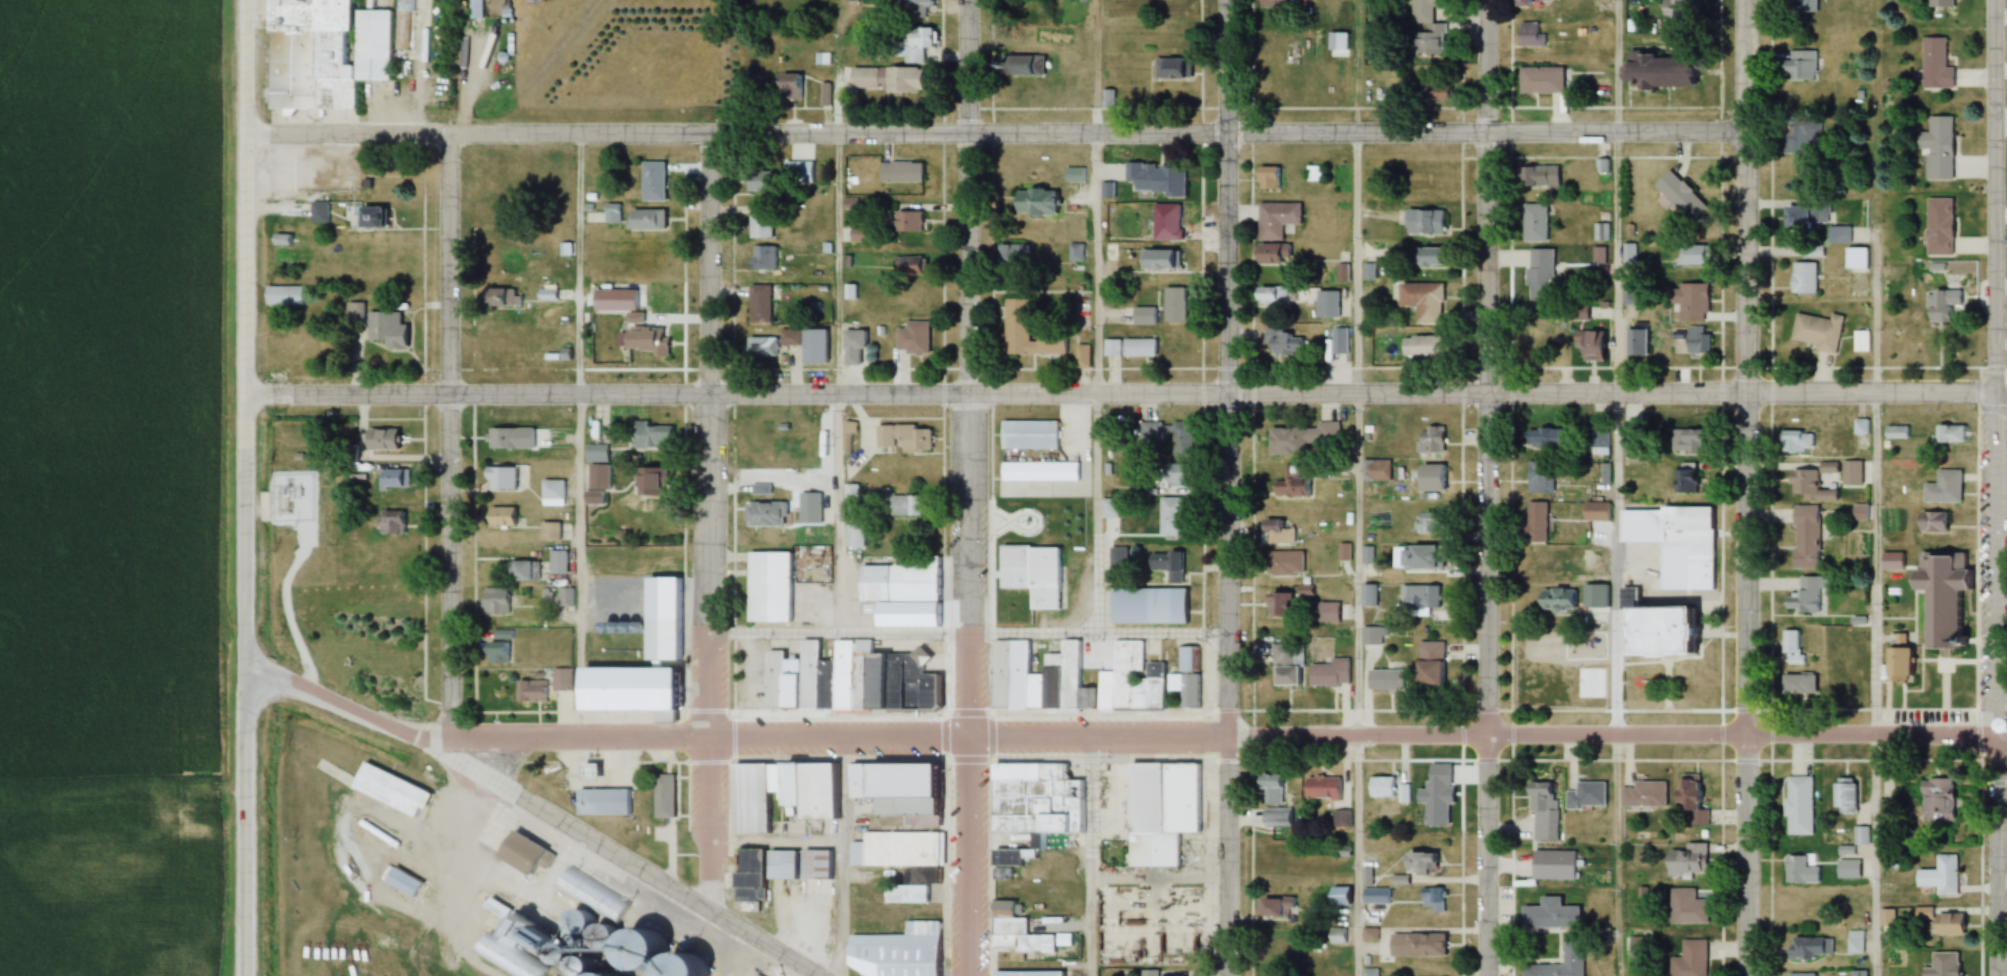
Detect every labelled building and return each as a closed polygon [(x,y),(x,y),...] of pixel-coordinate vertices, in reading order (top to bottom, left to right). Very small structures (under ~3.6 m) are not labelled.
[(365,108),(365,80),(400,80),(400,11),(416,11),(416,0),(399,0),(399,10),(364,10),(364,0),(275,0),(275,108),(365,108)] [(487,0),(474,0),(474,18),(487,18),(487,0)] [(902,10),(911,10),(911,20),(928,20),(928,0),(902,0),(902,10)] [(1257,9),(1287,9),(1287,0),(1257,0),(1257,9)] [(1428,25),(1428,33),(1413,33),(1412,55),(1441,55),(1442,25),(1435,24),(1436,0),(1411,0),(1410,25),(1428,25)] [(1787,11),(1812,12),(1812,0),(1787,0),(1787,11)] [(1542,24),(1517,24),(1517,47),(1542,47),(1542,24)] [(903,64),(922,64),(922,50),(935,49),(934,28),(899,29),(899,42),(890,43),(891,59),(903,58),(903,64)] [(1921,87),(1951,87),(1951,68),(1943,68),(1943,37),(1921,37),(1921,87)] [(1815,51),(1788,51),(1788,59),(1777,59),(1777,80),(1815,80),(1815,51)] [(1687,88),(1687,56),(1620,57),(1620,88),(1687,88)] [(1045,57),(998,57),(998,77),(1045,77),(1045,57)] [(1150,59),(1150,81),(1189,81),(1189,59),(1150,59)] [(848,69),(848,92),(920,93),(920,69),(848,69)] [(1561,69),(1518,69),(1518,94),(1561,94),(1561,69)] [(812,106),(812,81),(783,81),(783,106),(812,106)] [(831,85),(821,84),(821,105),(830,105),(831,85)] [(1925,179),(1951,180),(1951,116),(1928,116),(1928,132),(1917,132),(1917,149),(1925,149),(1925,179)] [(1781,123),(1781,153),(1814,153),(1814,123),(1781,123)] [(649,162),(649,201),(672,201),(672,162),(649,162)] [(794,162),(794,178),(820,178),(820,162),(794,162)] [(920,162),(878,162),(878,182),(920,182),(920,162)] [(1123,182),(1131,183),(1131,191),(1162,191),(1162,196),(1181,197),(1182,165),(1123,164),(1123,182)] [(1516,165),(1516,187),(1556,187),(1556,165),(1516,165)] [(1279,166),(1254,166),(1254,188),(1279,188),(1279,166)] [(782,191),(782,168),(752,168),(752,191),(782,191)] [(1653,183),(1688,220),(1703,205),(1668,168),(1653,183)] [(1011,214),(1053,214),(1053,188),(1011,188),(1011,214)] [(1951,255),(1951,198),(1925,198),(1925,255),(1951,255)] [(315,222),(333,222),(333,201),(315,201),(315,222)] [(1827,222),(1827,201),(1784,202),(1784,231),(1809,231),(1809,222),(1827,222)] [(624,203),(607,203),(607,223),(624,223),(624,203)] [(1281,224),(1299,224),(1299,203),(1256,204),(1256,241),(1282,240),(1281,224)] [(1548,203),(1522,203),(1522,242),(1548,242),(1548,203)] [(779,204),(756,204),(756,239),(779,239),(779,204)] [(1152,204),(1152,241),(1178,241),(1178,204),(1152,204)] [(398,208),(365,208),(365,228),(398,228),(398,208)] [(672,230),(672,209),(633,209),(633,230),(672,230)] [(1403,233),(1443,233),(1443,209),(1403,209),(1403,233)] [(919,230),(919,211),(892,211),(892,230),(919,230)] [(1849,227),(1827,227),(1827,243),(1849,243),(1849,227)] [(297,243),(297,234),(277,234),(277,243),(297,243)] [(1253,264),(1287,264),(1287,245),(1253,245),(1253,264)] [(1635,264),(1635,245),(1624,245),(1624,264),(1635,264)] [(749,246),(749,270),(775,270),(775,246),(749,246)] [(1699,246),(1677,246),(1677,265),(1699,265),(1699,246)] [(1823,258),(1823,246),(1804,246),(1804,258),(1823,258)] [(1444,266),(1444,247),(1413,247),(1413,266),(1444,266)] [(1844,248),(1844,268),(1869,268),(1869,248),(1844,248)] [(1526,249),(1526,302),(1552,302),(1553,249),(1526,249)] [(1137,270),(1179,270),(1179,250),(1137,250),(1137,270)] [(898,275),(923,275),(923,262),(898,262),(898,275)] [(1815,263),(1790,263),(1790,293),(1815,293),(1815,263)] [(1345,281),(1345,265),(1336,265),(1336,281),(1345,281)] [(1397,306),(1414,306),(1414,324),(1442,325),(1443,284),(1397,283),(1397,306)] [(1677,305),(1677,322),(1706,322),(1705,284),(1677,284),(1677,290),(1669,290),(1669,305),(1677,305)] [(309,285),(269,285),(269,304),(309,304),(309,285)] [(615,301),(615,285),(593,285),(593,301),(615,301)] [(747,286),(747,323),(768,323),(768,286),(747,286)] [(1288,287),(1252,287),(1252,305),(1288,305),(1288,287)] [(1161,322),(1182,322),(1182,288),(1161,288),(1161,322)] [(1314,318),(1337,318),(1337,291),(1314,291),(1314,318)] [(1959,291),(1924,291),(1924,322),(1959,322),(1959,291)] [(1003,355),(1064,354),(1064,332),(1027,332),(1027,299),(1003,299),(1003,355)] [(350,302),(350,322),(369,322),(369,302),(350,302)] [(1585,322),(1585,306),(1565,306),(1565,322),(1585,322)] [(393,340),(393,346),(414,347),(414,310),(375,310),(375,340),(393,340)] [(1834,354),(1841,317),(1829,314),(1828,319),(1794,313),(1789,340),(1815,345),(1814,350),(1834,354)] [(895,329),(894,354),(929,355),(930,322),(903,322),(903,329),(895,329)] [(623,352),(663,353),(664,329),(623,328),(623,352)] [(1685,328),(1685,352),(1705,352),(1705,328),(1685,328)] [(1331,329),(1331,354),(1345,354),(1345,329),(1331,329)] [(799,330),(779,330),(779,351),(799,351),(799,330)] [(840,332),(840,365),(858,365),(858,349),(865,349),(865,332),(840,332)] [(1274,342),(1268,344),(1271,357),(1293,352),(1287,332),(1272,335),(1274,342)] [(1600,332),(1572,332),(1572,359),(1600,359),(1600,332)] [(1869,352),(1869,332),(1853,332),(1853,352),(1869,352)] [(1437,337),(1400,337),(1400,358),(1437,358),(1437,337)] [(775,357),(775,338),(744,338),(744,357),(775,357)] [(1102,357),(1156,357),(1156,340),(1102,340),(1102,357)] [(1007,419),(1061,419),(1061,445),(1007,445),(1007,419)] [(830,422),(820,422),(820,444),(830,444),(830,422)] [(1139,440),(1159,440),(1159,422),(1139,422),(1139,440)] [(1191,456),(1191,422),(1170,422),(1170,456),(1191,456)] [(671,448),(671,423),(631,423),(631,448),(671,448)] [(1315,428),(1266,428),(1266,455),(1336,455),(1337,423),(1315,423),(1315,428)] [(1933,442),(1965,442),(1965,425),(1933,425),(1933,442)] [(874,426),(874,450),(932,449),(931,426),(874,426)] [(408,427),(374,427),(374,448),(408,448),(408,427)] [(1414,436),(1414,452),(1442,452),(1442,427),(1425,427),(1425,436),(1414,436)] [(1908,438),(1908,427),(1883,427),(1883,438),(1908,438)] [(1523,447),(1563,447),(1563,428),(1523,428),(1523,447)] [(1606,431),(1592,431),(1592,446),(1606,446),(1606,431)] [(1671,453),(1704,453),(1704,431),(1671,431),(1671,453)] [(1811,451),(1811,431),(1776,431),(1776,451),(1811,451)] [(584,445),(584,461),(610,461),(610,445),(584,445)] [(1082,460),(1082,477),(1006,477),(1006,461),(1082,460)] [(1526,492),(1553,492),(1553,461),(1526,461),(1526,492)] [(1861,484),(1861,461),(1842,461),(1842,484),(1861,484)] [(522,487),(522,470),(529,470),(528,464),(492,465),(492,488),(522,487)] [(1444,491),(1444,464),(1414,464),(1414,491),(1444,491)] [(1305,495),(1304,479),(1300,479),(1299,465),(1282,465),(1283,483),(1270,484),(1270,497),(1305,495)] [(634,495),(658,495),(657,467),(634,468),(634,495)] [(1157,468),(1157,492),(1186,492),(1186,468),(1157,468)] [(1718,470),(1674,470),(1674,492),(1707,492),(1707,480),(1718,480),(1718,470)] [(1921,503),(1959,503),(1959,470),(1935,470),(1935,484),(1922,484),(1921,503)] [(416,471),(391,471),(391,484),(416,484),(416,471)] [(1816,471),(1790,471),(1789,494),(1801,495),(1801,501),(1835,501),(1836,490),(1816,490),(1816,471)] [(563,481),(540,480),(540,506),(563,506),(563,481)] [(919,495),(890,495),(890,491),(884,491),(884,516),(920,515),(919,495)] [(817,523),(817,493),(798,493),(798,523),(817,523)] [(1158,498),(1159,537),(1184,536),(1183,497),(1158,498)] [(782,502),(743,502),(743,526),(782,526),(782,502)] [(1523,502),(1523,541),(1545,541),(1545,502),(1523,502)] [(1609,520),(1609,503),(1582,503),(1582,520),(1609,520)] [(1817,568),(1817,506),(1791,506),(1791,568),(1817,568)] [(1659,590),(1712,590),(1712,508),(1617,508),(1617,542),(1659,542),(1659,590)] [(411,510),(382,510),(382,532),(411,532),(411,510)] [(1946,512),(1916,512),(1916,532),(1946,532),(1946,512)] [(1432,518),(1413,518),(1413,532),(1432,532),(1432,518)] [(1259,543),(1293,543),(1293,528),(1283,528),(1283,520),(1259,520),(1259,543)] [(538,541),(558,541),(558,523),(538,523),(538,541)] [(1397,546),(1397,569),(1439,569),(1439,546),(1397,546)] [(997,590),(1027,590),(1027,610),(1060,610),(1060,547),(997,547),(997,590)] [(754,616),(755,549),(797,549),(796,617),(754,616)] [(548,551),(548,574),(565,574),(565,551),(548,551)] [(1166,571),(1166,585),(1181,585),(1181,552),(1147,552),(1147,571),(1166,571)] [(1302,552),(1265,552),(1265,575),(1302,575),(1302,552)] [(1921,648),(1967,649),(1967,636),(1953,635),(1954,589),(1973,590),(1973,570),(1965,570),(1965,554),(1917,553),(1917,572),(1909,572),(1908,589),(1922,589),(1921,648)] [(936,628),(937,557),(902,557),(902,566),(856,566),(856,601),(888,602),(888,628),(936,628)] [(539,581),(539,562),(506,562),(506,581),(539,581)] [(657,573),(689,572),(691,648),(659,649),(657,573)] [(1823,612),(1823,576),(1796,576),(1796,596),(1783,596),(1783,612),(1823,612)] [(1189,623),(1116,621),(1117,585),(1189,587),(1189,623)] [(1439,609),(1439,586),(1400,586),(1400,609),(1439,609)] [(507,589),(480,589),(480,613),(507,613),(507,589)] [(572,607),(572,589),(541,589),(541,607),(572,607)] [(1535,589),(1535,612),(1577,612),(1577,589),(1535,589)] [(1313,590),(1264,590),(1264,615),(1304,615),(1304,597),(1313,597),(1313,590)] [(1338,603),(1315,603),(1315,623),(1338,623),(1338,603)] [(1655,613),(1716,613),(1717,659),(1655,660),(1655,613)] [(641,660),(681,660),(681,619),(641,619),(641,660)] [(1381,627),(1361,627),(1361,645),(1381,645),(1381,627)] [(1800,655),(1800,630),(1782,630),(1782,664),(1803,664),(1803,655),(1800,655)] [(761,708),(940,712),(941,674),(922,674),(923,654),(872,653),(872,641),(834,640),(833,661),(816,661),(817,641),(798,640),(798,659),(784,659),(784,651),(763,651),(761,708)] [(989,709),(1166,710),(1166,692),(1179,692),(1179,709),(1199,709),(1200,646),(1177,646),(1177,674),(1165,674),(1165,663),(1144,662),(1145,641),(1112,641),(1111,672),(1096,672),(1096,689),(1080,689),(1081,640),(1058,640),(1058,654),(1040,654),(1040,663),(1031,663),(1031,641),(989,641),(989,709)] [(1907,679),(1907,641),(1882,641),(1882,679),(1907,679)] [(479,655),(492,655),(492,662),(508,662),(508,642),(479,642),(479,655)] [(1441,642),(1414,642),(1414,685),(1441,685),(1441,642)] [(1273,663),(1294,663),(1294,647),(1273,647),(1273,663)] [(1349,659),(1329,659),(1329,664),(1308,664),(1308,687),(1349,687),(1349,659)] [(593,702),(592,664),(689,662),(690,700),(593,702)] [(1304,667),(1271,667),(1271,688),(1304,688),(1304,667)] [(569,669),(550,669),(550,691),(569,691),(569,669)] [(1402,670),(1366,670),(1366,690),(1402,690),(1402,670)] [(1814,675),(1781,675),(1781,696),(1814,696),(1814,675)] [(513,703),(546,703),(546,681),(513,681),(513,703)] [(880,754),(949,753),(949,787),(880,788),(880,754)] [(812,811),(813,756),(846,756),(845,812),(812,811)] [(421,814),(357,783),(370,757),(434,788),(421,814)] [(739,829),(741,757),(773,758),(771,830),(739,829)] [(591,758),(608,758),(608,774),(591,774),(591,758)] [(1203,827),(1136,826),(1136,759),(1204,760),(1203,827)] [(989,835),(1029,835),(1029,849),(1044,849),(1044,834),(1081,834),(1081,781),(1063,781),(1063,764),(989,764),(989,835)] [(658,812),(658,770),(676,770),(676,812),(658,812)] [(1282,805),(1282,775),(1254,775),(1254,805),(1282,805)] [(1302,778),(1302,800),(1340,800),(1340,778),(1302,778)] [(1367,797),(1394,797),(1394,778),(1367,778),(1367,797)] [(1706,825),(1706,810),(1699,810),(1698,778),(1675,779),(1676,813),(1690,812),(1690,825),(1706,825)] [(1811,836),(1811,778),(1784,778),(1784,836),(1811,836)] [(1920,779),(1920,821),(1952,821),(1952,779),(1920,779)] [(1663,782),(1631,782),(1631,789),(1619,789),(1619,807),(1663,807),(1663,782)] [(1553,783),(1524,783),(1524,801),(1553,801),(1553,783)] [(1573,806),(1604,806),(1604,783),(1573,783),(1573,806)] [(1856,813),(1856,783),(1831,783),(1831,813),(1856,813)] [(634,809),(584,809),(584,784),(634,784),(634,809)] [(1332,826),(1348,826),(1348,811),(1332,811),(1332,826)] [(1260,814),(1261,826),(1290,826),(1290,814),(1260,814)] [(508,851),(524,826),(552,843),(536,869),(508,851)] [(929,904),(929,883),(941,884),(941,833),(861,833),(861,843),(848,843),(848,867),(903,867),(902,885),(882,885),(882,904),(929,904)] [(1706,844),(1684,844),(1684,852),(1663,852),(1663,875),(1706,875),(1706,844)] [(760,850),(733,850),(733,887),(760,887),(760,850)] [(833,879),(833,851),(764,851),(764,879),(833,879)] [(1531,879),(1575,879),(1575,852),(1531,852),(1531,879)] [(1435,872),(1435,853),(1401,853),(1401,872),(1435,872)] [(1956,855),(1935,855),(1935,895),(1956,895),(1956,855)] [(1806,867),(1806,856),(1784,856),(1784,883),(1817,883),(1817,867),(1806,867)] [(1836,878),(1858,878),(1858,861),(1836,861),(1836,878)] [(574,866),(629,900),(616,922),(561,888),(574,866)] [(421,882),(386,868),(380,883),(415,898),(421,882)] [(989,948),(1013,949),(1013,954),(1055,954),(1055,935),(1027,935),(1027,917),(1026,917),(1026,906),(1014,906),(1014,884),(989,884),(989,948)] [(1351,887),(1323,887),(1323,905),(1351,905),(1351,887)] [(1360,888),(1360,904),(1388,904),(1388,888),(1360,888)] [(1429,912),(1444,912),(1444,888),(1420,888),(1420,907),(1429,907),(1429,912)] [(1693,889),(1669,889),(1669,924),(1705,924),(1705,900),(1693,900),(1693,889)] [(1559,897),(1539,897),(1539,907),(1519,907),(1519,928),(1578,928),(1578,906),(1559,906),(1559,897)] [(1256,916),(1290,916),(1290,899),(1256,899),(1256,916)] [(1962,914),(1929,914),(1929,908),(1914,908),(1914,919),(1929,919),(1929,936),(1962,936),(1962,914)] [(844,969),(859,975),(939,975),(939,922),(903,922),(903,932),(902,936),(844,935),(844,969)] [(553,965),(546,975),(521,975),(480,950),(494,928),(553,965)] [(1345,944),(1345,929),(1327,929),(1327,944),(1345,944)] [(1362,929),(1362,942),(1375,942),(1375,929),(1362,929)] [(1864,931),(1847,931),(1847,953),(1864,953),(1864,931)] [(1443,957),(1443,935),(1388,935),(1388,957),(1443,957)] [(1830,958),(1831,938),(1788,937),(1788,957),(1830,958)] [(1580,939),(1561,939),(1561,965),(1521,965),(1521,975),(1580,975),(1580,939)] [(1680,941),(1680,958),(1668,958),(1668,975),(1705,975),(1705,941),(1680,941)] [(1964,967),(1968,967),(1968,957),(1944,957),(1944,975),(1964,975),(1964,967)]
